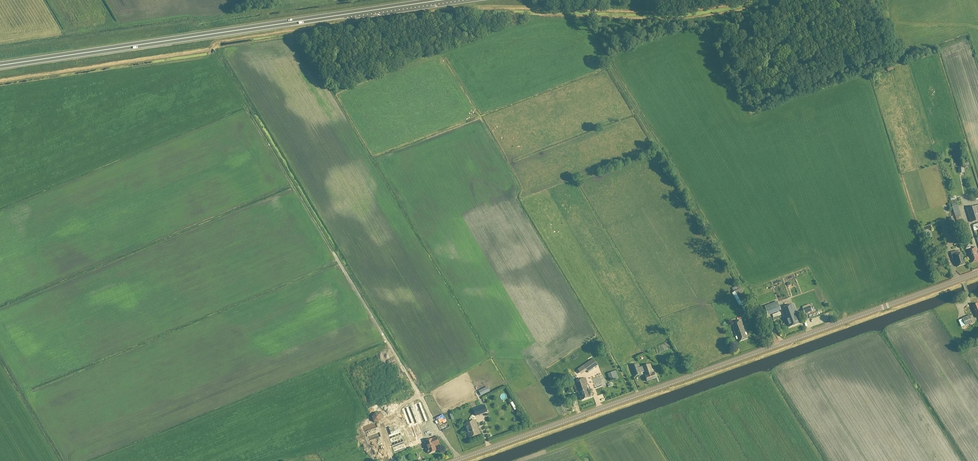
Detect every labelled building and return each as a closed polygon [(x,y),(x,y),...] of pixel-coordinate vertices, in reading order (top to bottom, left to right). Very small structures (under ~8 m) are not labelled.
[(967,209),(971,223),(977,221),(977,206),(967,209)] [(963,225),(959,212),(954,213),(958,226),(963,225)] [(961,237),(957,227),(953,228),(956,239),(961,237)] [(970,249),(967,250),(971,263),(977,261),(977,257),(975,247),(970,249)] [(958,253),(957,251),(951,253),(953,259),(955,259),(957,267),(965,265),(962,254),(957,255),(957,253),(958,253)] [(732,288),(734,292),(732,293),(739,306),(740,305),(745,312),(752,308),(741,288),(740,288),(738,284),(732,288)] [(793,305),(787,307),(781,309),(784,318),(785,317),(789,327),(798,324),(796,317),(797,316),(793,305)] [(746,317),(749,323),(758,320),(756,314),(746,317)] [(973,323),(970,315),(962,319),(965,326),(973,323)] [(731,324),(735,336),(736,336),(739,342),(747,339),(744,333),(745,333),(743,327),(741,320),(731,324)] [(598,367),(593,359),(583,366),(589,373),(594,370),(593,369),(595,367),(596,368),(598,367)] [(637,364),(631,366),(632,369),(631,369),(633,374),(634,373),(635,376),(641,374),(640,373),(644,371),(646,376),(645,376),(646,382),(656,378),(654,373),(653,373),(650,364),(638,368),(637,364)] [(399,366),(380,373),(383,380),(402,373),(399,366)] [(581,400),(586,399),(590,397),(586,386),(588,385),(585,378),(579,380),(572,383),(576,393),(578,392),(581,400)] [(487,412),(484,405),(473,409),(475,416),(485,413),(487,412)] [(404,407),(408,423),(417,421),(416,419),(413,419),(410,406),(404,407)] [(373,422),(379,423),(382,419),(381,413),(375,412),(372,417),(373,422)] [(464,424),(468,437),(470,437),(470,438),(480,434),(475,420),(464,424)] [(391,440),(395,450),(402,448),(401,446),(405,444),(401,432),(396,433),(398,438),(391,440)] [(420,435),(413,438),(416,444),(422,441),(420,435)] [(427,449),(427,451),(428,452),(429,453),(429,454),(437,451),(435,446),(439,445),(436,438),(425,442),(427,449)]
